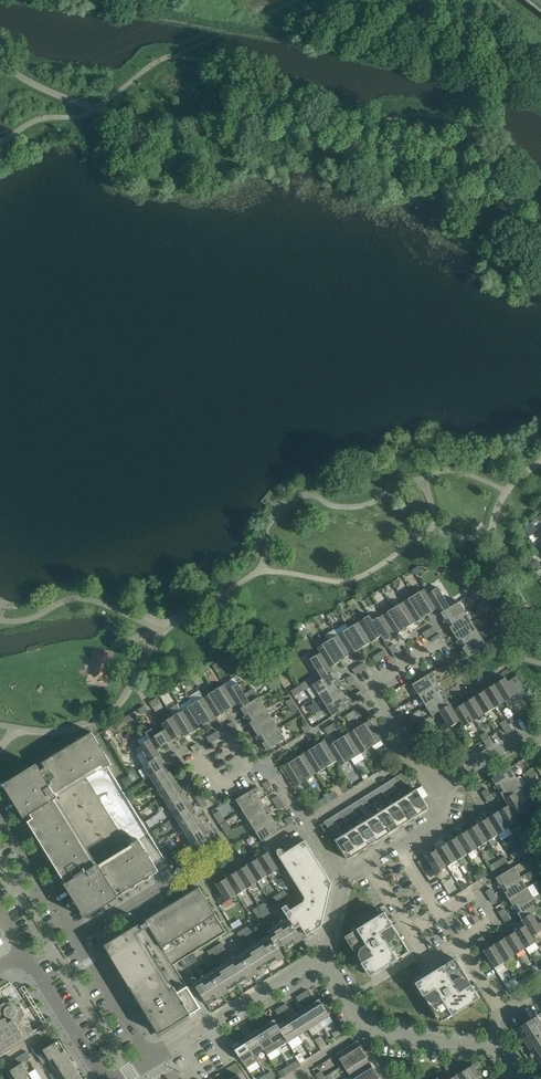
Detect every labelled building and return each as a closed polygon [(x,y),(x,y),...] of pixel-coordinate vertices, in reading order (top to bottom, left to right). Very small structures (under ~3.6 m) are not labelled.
[(412,570),(416,575),(421,572),(418,566),(412,570)] [(474,584),(469,587),(464,590),(467,596),(478,589),(474,584)] [(437,587),(427,594),(436,609),(439,614),(441,613),(450,607),(437,587)] [(413,595),(426,615),(436,609),(427,594),(424,588),(413,595)] [(416,621),(426,615),(413,595),(403,601),(416,621)] [(393,608),(405,628),(416,621),(403,601),(393,608)] [(443,620),(445,624),(465,611),(459,601),(450,607),(441,613),(445,619),(443,620)] [(487,605),(491,610),(496,607),(493,601),(487,605)] [(496,607),(491,610),(494,615),(500,612),(496,607)] [(395,634),(405,628),(393,608),(383,614),(395,634)] [(472,622),(470,619),(465,611),(445,624),(448,628),(449,627),(454,633),(472,622)] [(395,634),(383,614),(372,620),(381,635),(385,641),(395,634)] [(371,641),(381,635),(372,620),(369,615),(359,621),(371,641)] [(359,621),(348,628),(361,648),(371,641),(359,621)] [(456,641),(459,645),(479,632),(472,622),(454,633),(458,640),(456,641)] [(509,627),(506,622),(500,625),(504,631),(509,627)] [(302,623),(297,627),(300,632),(305,628),(302,623)] [(426,638),(436,632),(433,626),(422,633),(426,638)] [(300,632),(303,637),(309,634),(305,628),(300,632)] [(338,634),(350,654),(361,648),(348,628),(338,634)] [(467,654),(485,642),(479,632),(459,645),(461,648),(462,647),(467,654)] [(340,661),(350,654),(338,634),(327,640),(340,661)] [(330,667),(340,661),(327,640),(325,637),(315,643),(320,652),(330,667)] [(400,654),(394,643),(388,647),(395,658),(400,654)] [(376,662),(387,655),(383,650),(373,656),(376,662)] [(109,653),(97,652),(94,672),(107,673),(109,653)] [(320,652),(310,659),(322,678),(333,671),(330,667),(320,652)] [(212,665),(216,671),(221,667),(218,662),(212,665)] [(355,675),(366,668),(363,662),(352,669),(355,675)] [(444,664),(439,667),(442,673),(448,669),(444,664)] [(319,695),(339,682),(337,679),(336,680),(332,673),(333,672),(333,671),(322,678),(313,684),(319,695)] [(412,684),(419,695),(437,683),(433,676),(435,675),(432,671),(412,684)] [(505,677),(494,683),(505,700),(515,694),(518,698),(528,692),(518,674),(507,681),(505,677)] [(351,675),(346,678),(349,684),(355,680),(351,675)] [(273,680),(267,684),(271,689),(282,683),(278,677),(273,680)] [(339,682),(319,695),(326,705),(344,694),(340,687),(342,686),(339,682)] [(227,689),(227,690),(236,704),(239,709),(241,708),(258,697),(253,689),(245,694),(238,683),(227,689)] [(425,705),(445,692),(443,688),(441,689),(437,683),(419,695),(425,705)] [(505,700),(494,683),(484,690),(495,707),(505,700)] [(226,710),(236,704),(227,690),(227,689),(224,684),(213,690),(226,711),(226,710)] [(296,687),(291,690),(294,696),(305,689),(302,685),(302,684),(296,687)] [(203,697),(216,717),(226,711),(213,690),(203,697)] [(364,696),(361,690),(356,694),(359,699),(364,696)] [(484,690),(474,696),(484,713),(495,707),(484,690)] [(448,696),(445,692),(425,705),(432,715),(439,711),(450,704),(446,697),(448,696)] [(348,700),(344,694),(326,705),(332,716),(352,703),(350,699),(348,700)] [(464,703),(470,713),(474,720),(484,713),(474,696),(464,703)] [(193,703),(205,723),(216,717),(203,697),(193,703)] [(246,720),(266,707),(259,697),(258,697),(241,708),(245,715),(243,716),(246,720)] [(291,698),(286,702),(289,707),(295,704),(291,698)] [(153,700),(149,702),(152,708),(156,705),(158,704),(156,701),(154,699),(153,700)] [(182,709),(195,730),(205,723),(193,703),(182,709)] [(463,703),(454,709),(453,709),(460,720),(463,726),(474,720),(470,713),(464,703),(463,703)] [(295,704),(289,707),(292,712),(298,709),(295,704)] [(444,730),(460,720),(453,709),(454,709),(450,704),(439,711),(446,721),(440,725),(444,730)] [(144,705),(138,708),(142,714),(147,711),(144,705)] [(254,729),(272,718),(266,707),(246,720),(248,724),(250,722),(254,729)] [(183,733),(185,736),(195,730),(182,709),(172,716),(183,733)] [(350,712),(354,718),(359,714),(356,709),(350,712)] [(350,712),(345,715),(348,721),(354,718),(350,712)] [(400,721),(406,717),(402,712),(397,715),(400,721)] [(172,716),(160,723),(164,729),(170,740),(183,733),(172,716)] [(409,722),(406,717),(400,721),(404,726),(409,722)] [(259,740),(279,728),(272,718),(254,729),(258,736),(256,737),(259,740)] [(505,719),(503,720),(500,722),(503,728),(509,724),(505,719)] [(371,746),(382,740),(369,720),(359,726),(371,746)] [(230,730),(232,729),(236,726),(233,721),(227,724),(230,730)] [(329,725),(333,730),(338,727),(335,722),(329,725)] [(311,729),(307,724),(302,727),(305,733),(311,729)] [(512,730),(509,724),(503,728),(507,733),(512,730)] [(156,725),(145,732),(147,734),(150,739),(150,738),(157,749),(162,745),(167,743),(170,740),(164,729),(160,732),(156,725)] [(329,725),(324,728),(327,734),(333,730),(329,725)] [(349,733),(361,753),(371,746),(359,726),(349,733)] [(279,728),(259,740),(261,744),(262,743),(267,750),(285,738),(279,728)] [(212,734),(215,739),(221,736),(217,730),(212,734)] [(139,839),(131,843),(134,847),(100,868),(98,864),(94,866),(53,798),(56,796),(54,793),(102,764),(105,768),(112,763),(104,751),(103,745),(101,747),(91,732),(82,737),(86,743),(81,745),(78,740),(69,746),(72,751),(67,754),(64,748),(55,754),(58,759),(54,762),(51,757),(42,762),(45,768),(40,771),(37,765),(25,773),(28,777),(19,782),(17,778),(9,782),(12,787),(8,790),(9,792),(8,792),(24,818),(25,817),(30,814),(33,818),(28,822),(33,831),(39,828),(41,832),(36,835),(42,844),(47,841),(50,846),(45,849),(50,858),(55,855),(58,859),(53,863),(59,872),(64,868),(67,873),(61,876),(73,895),(78,892),(84,901),(79,904),(83,911),(87,908),(90,912),(92,911),(93,912),(119,896),(118,895),(117,895),(114,890),(119,887),(122,893),(131,887),(128,882),(132,879),(136,884),(144,879),(141,873),(146,871),(149,876),(158,871),(149,855),(151,854),(146,851),(139,839)] [(480,735),(483,741),(488,737),(485,732),(480,735)] [(338,739),(351,759),(361,753),(349,733),(338,739)] [(206,737),(210,743),(215,739),(212,734),(206,737)] [(492,743),(488,737),(483,741),(486,746),(492,743)] [(160,755),(157,749),(150,738),(150,739),(134,749),(137,755),(143,751),(150,762),(160,755)] [(351,759),(338,739),(328,745),(337,760),(340,766),(351,759)] [(314,746),(327,767),(337,760),(328,745),(325,740),(314,746)] [(194,752),(200,749),(196,743),(191,747),(194,752)] [(304,753),(317,773),(327,767),(314,746),(304,753)] [(170,755),(173,761),(179,758),(175,752),(170,755)] [(294,759),(306,779),(317,773),(304,753),(294,759)] [(144,765),(150,776),(167,765),(160,755),(150,762),(144,765)] [(179,758),(173,761),(176,766),(182,763),(179,758)] [(306,779),(294,759),(279,768),(288,782),(292,780),(296,786),(306,779)] [(388,759),(382,763),(385,767),(391,763),(388,759)] [(167,765),(150,776),(156,786),(173,775),(167,765)] [(510,766),(491,778),(496,785),(494,786),(496,790),(516,777),(510,766)] [(183,776),(186,782),(191,778),(188,773),(183,776)] [(156,786),(163,796),(180,786),(173,775),(156,786)] [(516,777),(496,790),(499,793),(500,792),(505,799),(515,792),(523,787),(516,777)] [(191,778),(186,782),(189,787),(195,784),(191,778)] [(268,780),(263,783),(266,789),(271,785),(268,780)] [(343,793),(349,789),(345,784),(340,787),(343,793)] [(417,788),(406,795),(419,816),(419,815),(418,814),(424,811),(428,808),(429,808),(423,798),(428,795),(422,785),(417,788)] [(163,796),(169,806),(186,796),(180,786),(163,796)] [(242,810),(261,799),(257,792),(258,791),(256,787),(236,800),(242,810)] [(481,792),(485,797),(490,794),(487,788),(481,792)] [(333,799),(338,796),(335,790),(329,794),(333,799)] [(94,811),(104,805),(95,791),(85,797),(94,811)] [(508,804),(515,815),(532,805),(528,799),(522,803),(515,792),(505,799),(508,804)] [(195,797),(199,803),(204,799),(201,793),(195,797)] [(493,799),(490,794),(485,797),(488,802),(493,799)] [(272,798),(275,804),(281,800),(278,795),(272,798)] [(409,822),(408,821),(418,815),(419,816),(406,795),(396,801),(409,822)] [(169,806),(176,817),(192,807),(186,796),(169,806)] [(322,806),(328,802),(325,797),(319,800),(322,806)] [(204,799),(199,803),(202,808),(207,804),(204,799)] [(261,799),(242,810),(249,820),(269,808),(267,804),(265,805),(261,799)] [(284,806),(281,800),(275,804),(279,809),(284,806)] [(396,801),(386,808),(399,828),(398,827),(408,821),(408,822),(409,822),(396,801)] [(312,812),(317,809),(314,803),(308,807),(312,812)] [(508,804),(498,811),(509,827),(519,821),(515,815),(508,804)] [(176,817),(182,827),(199,817),(192,807),(176,817)] [(269,808),(249,820),(255,831),(274,819),(270,813),(271,812),(269,808)] [(386,808),(376,814),(388,835),(389,834),(388,833),(398,827),(398,828),(399,828),(386,808)] [(219,810),(213,814),(216,819),(222,815),(219,810)] [(498,811),(488,817),(498,834),(509,827),(498,811)] [(376,814),(366,820),(378,841),(379,841),(378,840),(387,834),(388,835),(376,814)] [(216,819),(220,824),(225,821),(222,815),(216,819)] [(294,821),(290,816),(285,819),(288,825),(294,821)] [(182,827),(188,838),(205,827),(199,817),(182,827)] [(488,817),(478,823),(488,840),(498,834),(488,817)] [(255,831),(262,841),(282,829),(279,825),(278,826),(274,819),(255,831)] [(366,820),(355,826),(368,847),(369,847),(368,846),(377,840),(378,841),(366,820)] [(467,830),(470,835),(478,847),(488,840),(478,823),(467,830)] [(358,852),(363,849),(367,846),(368,847),(355,826),(345,833),(358,854),(358,853),(358,852)] [(195,848),(212,838),(205,827),(188,838),(195,848)] [(467,830),(457,836),(467,853),(478,847),(470,835),(467,830)] [(347,859),(353,855),(357,853),(358,854),(345,833),(335,839),(347,859)] [(457,836),(446,843),(457,860),(467,853),(457,836)] [(289,919),(295,928),(300,925),(306,935),(321,926),(331,883),(305,840),(279,856),(305,897),(304,901),(290,910),(287,906),(282,909),(289,919)] [(446,843),(436,849),(446,866),(457,860),(446,843)] [(524,852),(529,849),(525,843),(520,846),(524,852)] [(524,852),(520,846),(515,850),(518,855),(524,852)] [(446,866),(436,849),(425,856),(432,867),(426,871),(430,876),(446,866)] [(258,858),(268,875),(278,868),(268,851),(258,858)] [(503,865),(508,861),(505,856),(500,859),(503,865)] [(247,864),(258,881),(268,875),(258,858),(247,864)] [(503,865),(500,859),(494,863),(498,868),(503,865)] [(237,871),(247,888),(258,881),(247,864),(237,871)] [(521,877),(514,866),(495,877),(500,884),(498,885),(500,889),(521,877)] [(295,885),(286,869),(281,872),(290,887),(295,885)] [(482,878),(488,874),(484,869),(479,872),(482,878)] [(226,877),(237,894),(247,888),(237,871),(226,877)] [(482,878),(479,872),(473,875),(477,881),(482,878)] [(237,894),(226,877),(216,884),(223,895),(217,899),(220,904),(237,894)] [(521,877),(500,889),(503,893),(504,892),(509,899),(527,887),(521,877)] [(462,890),(467,887),(464,881),(458,885),(462,890)] [(533,884),(528,887),(533,896),(538,893),(533,884)] [(226,932),(198,887),(145,920),(146,921),(141,924),(140,923),(104,945),(159,1033),(201,1008),(173,964),(226,932)] [(511,906),(513,910),(533,897),(527,887),(509,899),(513,905),(511,906)] [(485,891),(488,897),(494,893),(490,888),(485,891)] [(284,890),(279,893),(283,898),(288,895),(284,890)] [(277,902),(283,898),(279,893),(273,896),(277,902)] [(488,897),(492,902),(497,898),(494,893),(488,897)] [(540,908),(533,897),(513,910),(515,913),(517,912),(521,919),(532,913),(540,908)] [(264,902),(258,906),(265,916),(270,913),(264,902)] [(265,916),(258,906),(253,909),(259,919),(265,916)] [(498,912),(501,917),(507,914),(503,908),(498,912)] [(394,926),(393,925),(384,911),(356,929),(344,936),(369,976),(405,953),(409,951),(394,927),(394,926)] [(521,919),(525,925),(532,935),(540,930),(540,922),(539,923),(532,913),(521,919)] [(505,922),(510,919),(507,914),(501,917),(505,922)] [(225,956),(218,961),(222,967),(195,984),(207,1004),(284,957),(278,947),(283,944),(286,949),(302,939),(295,928),(289,919),(278,926),(274,920),(270,922),(274,929),(267,932),(270,937),(260,944),(256,937),(248,942),(252,948),(229,963),(225,956)] [(242,940),(256,931),(252,923),(237,932),(242,940)] [(532,935),(525,925),(515,931),(525,948),(536,941),(532,935)] [(515,954),(525,948),(515,931),(504,937),(515,954)] [(477,939),(480,945),(485,941),(482,936),(477,939)] [(504,937),(494,944),(505,961),(515,954),(504,937)] [(226,950),(223,946),(221,942),(207,951),(212,959),(226,950)] [(509,968),(505,961),(494,944),(484,950),(511,994),(521,987),(515,977),(508,981),(502,973),(509,968)] [(181,961),(185,968),(197,960),(194,954),(181,961)] [(480,997),(476,991),(470,982),(455,958),(451,960),(415,982),(440,1022),(480,997)] [(534,972),(529,975),(532,981),(538,977),(534,972)] [(529,975),(528,976),(523,979),(527,984),(532,981),(529,975)] [(301,993),(304,999),(310,996),(306,990),(301,993)] [(301,993),(295,997),(299,1002),(304,999),(301,993)] [(329,1015),(320,1001),(319,999),(308,1005),(318,1022),(329,1015)] [(0,1055),(25,1040),(23,1037),(24,1036),(23,1035),(33,1030),(24,1016),(25,1013),(20,1005),(18,1006),(16,1004),(9,1002),(6,1004),(4,1001),(0,1004),(0,1055)] [(280,1006),(284,1012),(289,1008),(286,1003),(280,1006)] [(298,1012),(308,1029),(318,1022),(308,1005),(298,1012)] [(280,1006),(275,1009),(278,1015),(284,1012),(280,1006)] [(287,1018),(298,1035),(308,1029),(298,1012),(287,1018)] [(517,1028),(540,1067),(540,1022),(537,1015),(517,1028)] [(298,1035),(287,1018),(277,1024),(287,1042),(298,1035)] [(274,1019),(263,1025),(277,1048),(287,1042),(277,1024),(274,1019)] [(263,1025),(253,1032),(263,1049),(267,1054),(277,1048),(263,1025)] [(243,1038),(253,1055),(263,1049),(253,1032),(243,1038)] [(243,1038),(232,1045),(243,1062),(246,1067),(247,1067),(256,1061),(257,1061),(253,1055),(243,1038)] [(49,1059),(64,1050),(58,1039),(47,1047),(43,1041),(31,1048),(35,1054),(43,1049),(49,1059)] [(363,1051),(356,1041),(336,1053),(343,1064),(363,1051)] [(49,1059),(55,1070),(71,1060),(64,1050),(49,1059)] [(29,1072),(22,1062),(30,1057),(26,1051),(15,1058),(18,1064),(7,1071),(12,1078),(17,1078),(29,1072)] [(343,1064),(350,1074),(370,1062),(363,1051),(343,1064)] [(296,1055),(300,1062),(304,1060),(300,1053),(296,1055)] [(456,1059),(449,1063),(450,1063),(453,1068),(454,1069),(460,1065),(456,1059)] [(71,1060),(55,1070),(61,1078),(63,1078),(77,1070),(71,1060)] [(297,1060),(292,1063),(295,1068),(299,1066),(301,1065),(297,1060)] [(370,1062),(350,1074),(353,1078),(365,1078),(376,1072),(370,1062)] [(450,1063),(444,1066),(447,1072),(453,1068),(450,1063)] [(457,1074),(460,1078),(483,1078),(473,1064),(457,1074)] [(287,1066),(282,1069),(285,1075),(291,1071),(287,1066)] [(77,1070),(63,1078),(83,1078),(77,1070)] [(265,1074),(268,1078),(275,1078),(270,1071),(265,1074)] [(324,1076),(320,1071),(315,1074),(318,1078),(319,1078),(324,1076)]
